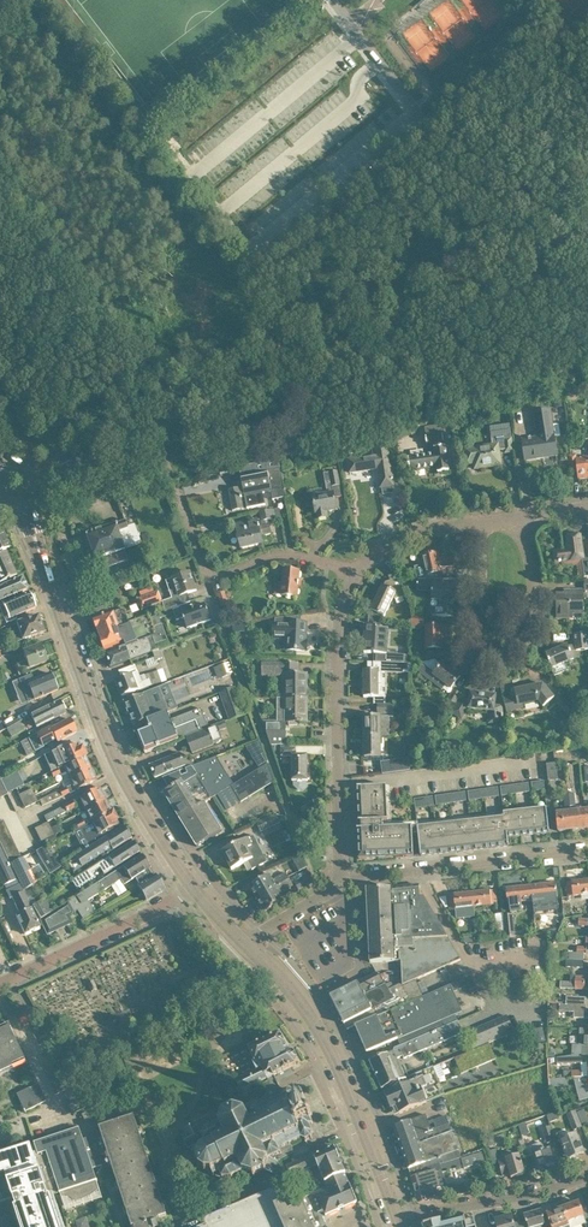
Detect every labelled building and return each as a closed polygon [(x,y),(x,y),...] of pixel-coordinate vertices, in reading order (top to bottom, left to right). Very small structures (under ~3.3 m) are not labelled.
[(71,0),(54,0),(65,14),(76,6),(71,0)] [(502,10),(496,0),(482,0),(474,4),(484,20),(502,10)] [(522,440),(525,460),(557,455),(554,436),(560,435),(558,425),(553,425),(550,410),(534,412),(538,438),(522,440)] [(490,427),(492,445),(472,448),(473,454),(466,455),(467,464),(474,463),(475,469),(501,465),(499,450),(505,449),(506,453),(513,451),(510,424),(490,427)] [(408,458),(410,471),(437,467),(438,473),(449,472),(445,447),(443,434),(426,437),(429,455),(408,458)] [(392,477),(388,446),(373,448),(374,456),(348,460),(350,473),(378,469),(381,488),(394,486),(393,484),(395,484),(394,477),(392,477)] [(576,458),(575,454),(568,455),(570,472),(578,470),(579,477),(587,476),(587,456),(576,458)] [(239,488),(229,490),(232,506),(243,504),(241,494),(244,494),(245,496),(247,508),(265,504),(263,493),(271,491),(273,500),(278,499),(286,498),(279,463),(279,459),(252,465),(254,474),(241,477),(242,481),(237,482),(239,488)] [(327,512),(337,510),(332,486),(339,485),(337,471),(323,473),(327,494),(313,497),(316,514),(317,514),(318,519),(328,517),(327,512)] [(262,519),(239,525),(241,531),(237,531),(241,548),(263,543),(261,536),(271,533),(269,525),(267,526),(265,521),(276,518),(274,510),(261,513),(262,519)] [(126,521),(87,534),(97,560),(103,558),(107,568),(129,561),(125,551),(142,545),(135,525),(128,527),(126,521)] [(10,548),(1,529),(0,529),(0,552),(10,548)] [(554,552),(556,563),(559,562),(559,563),(562,562),(562,567),(572,566),(571,561),(582,559),(583,564),(579,565),(580,576),(585,576),(585,578),(587,577),(587,543),(586,543),(586,546),(581,546),(580,535),(567,537),(569,550),(554,552)] [(16,576),(5,552),(0,555),(0,584),(5,581),(16,576)] [(424,566),(415,567),(418,579),(443,579),(457,579),(456,569),(458,569),(457,558),(439,559),(437,553),(422,556),(424,566)] [(300,571),(284,569),(282,585),(276,584),(275,595),(297,597),(300,571)] [(182,596),(197,590),(190,572),(166,581),(172,599),(162,602),(162,603),(165,610),(165,611),(166,611),(185,604),(182,596)] [(377,616),(378,614),(384,617),(393,598),(396,599),(404,596),(397,573),(389,576),(391,581),(386,583),(384,587),(383,586),(371,611),(369,615),(377,616)] [(5,599),(27,590),(22,577),(1,586),(0,586),(0,606),(3,605),(7,603),(5,599)] [(454,617),(457,586),(443,585),(443,579),(418,579),(417,589),(433,591),(432,600),(440,601),(440,607),(433,607),(432,615),(454,617)] [(583,590),(569,590),(569,595),(558,595),(558,618),(569,618),(569,614),(583,614),(583,590)] [(162,602),(159,592),(138,599),(142,610),(162,603),(162,602)] [(225,592),(218,594),(222,607),(229,604),(225,592)] [(0,606),(0,608),(7,623),(9,622),(17,619),(16,617),(35,608),(29,594),(7,603),(3,605),(0,606)] [(182,612),(181,608),(173,610),(177,620),(183,618),(187,629),(211,620),(205,604),(197,607),(197,606),(187,610),(182,612)] [(135,622),(135,620),(132,613),(127,615),(125,608),(93,620),(97,630),(99,630),(101,634),(135,622)] [(127,646),(165,631),(162,625),(161,620),(160,619),(168,616),(166,611),(165,611),(165,610),(148,616),(148,615),(135,620),(135,622),(101,634),(102,639),(100,639),(104,650),(125,642),(127,646)] [(234,611),(225,612),(226,620),(235,618),(234,611)] [(44,633),(38,616),(19,622),(10,626),(15,643),(44,633)] [(307,623),(301,623),(301,616),(275,618),(275,623),(272,623),(273,639),(290,640),(289,650),(307,651),(307,649),(309,648),(309,644),(307,643),(308,641),(306,641),(306,633),(307,623)] [(411,616),(410,626),(424,627),(424,617),(411,616)] [(245,622),(233,623),(234,632),(245,631),(245,622)] [(363,636),(363,643),(365,643),(364,653),(374,654),(374,662),(393,663),(393,662),(412,663),(410,655),(387,654),(388,628),(366,626),(365,636),(363,636)] [(450,637),(450,626),(426,627),(426,649),(442,648),(442,637),(450,637)] [(169,644),(168,640),(165,631),(127,646),(106,654),(111,668),(131,660),(152,651),(169,644)] [(546,654),(552,669),(554,676),(569,670),(567,665),(574,662),(572,660),(574,659),(573,658),(579,657),(579,650),(587,649),(587,631),(574,634),(575,645),(568,646),(568,645),(546,654)] [(18,673),(46,662),(40,645),(23,652),(26,661),(15,665),(18,673)] [(424,662),(418,670),(430,679),(442,688),(445,684),(451,688),(461,677),(443,663),(442,664),(435,659),(424,662)] [(412,673),(412,663),(393,662),(393,663),(374,662),(374,670),(364,671),(364,697),(374,697),(374,705),(378,705),(386,705),(386,697),(386,673),(412,673)] [(227,663),(218,667),(222,677),(231,673),(227,663)] [(307,689),(307,673),(296,674),(296,663),(262,663),(262,671),(271,671),(271,676),(278,676),(278,674),(283,674),(283,698),(286,698),(307,698),(307,697),(309,697),(309,689),(307,689)] [(139,676),(138,672),(116,680),(122,696),(152,685),(167,680),(163,669),(157,671),(144,675),(144,674),(139,676)] [(58,691),(57,688),(58,687),(56,683),(55,683),(51,674),(33,681),(31,675),(19,680),(28,702),(34,700),(58,691)] [(554,698),(550,693),(543,684),(515,690),(516,697),(504,700),(507,714),(515,712),(514,709),(518,708),(517,706),(543,700),(546,704),(554,698)] [(234,686),(219,693),(228,720),(244,714),(234,686)] [(453,689),(447,700),(455,705),(461,694),(453,689)] [(494,711),(496,696),(471,693),(470,700),(459,699),(451,713),(462,720),(469,709),(486,711),(487,721),(498,721),(496,710),(494,711)] [(143,694),(124,702),(129,714),(153,704),(151,698),(146,700),(143,694)] [(307,723),(307,698),(286,698),(283,698),(277,698),(278,722),(283,722),(285,722),(286,722),(286,723),(307,723)] [(564,699),(558,703),(571,718),(576,713),(564,699)] [(46,723),(66,713),(60,701),(31,715),(35,722),(37,728),(46,723)] [(156,712),(153,704),(129,714),(134,726),(147,721),(153,718),(151,714),(156,712)] [(364,717),(364,737),(380,736),(386,736),(386,723),(389,723),(389,717),(394,717),(394,705),(386,705),(378,705),(378,717),(364,717)] [(208,727),(200,708),(170,720),(167,713),(153,718),(147,721),(150,729),(138,735),(144,752),(163,744),(164,746),(168,745),(167,742),(192,732),(192,733),(208,727)] [(76,733),(69,719),(51,728),(50,726),(27,737),(34,752),(43,748),(42,747),(56,739),(58,742),(76,733)] [(11,737),(24,730),(19,721),(6,729),(11,737)] [(285,722),(283,722),(278,722),(262,721),(271,745),(285,745),(285,722)] [(228,728),(225,722),(186,738),(192,753),(214,744),(213,743),(224,739),(220,731),(228,728)] [(505,725),(496,726),(497,745),(507,744),(505,725)] [(381,757),(380,736),(364,737),(365,757),(368,757),(368,762),(381,762),(383,774),(410,771),(409,758),(383,762),(383,757),(381,757)] [(64,746),(44,756),(51,771),(50,772),(51,772),(58,768),(64,765),(84,757),(85,756),(81,748),(80,748),(78,744),(66,749),(64,746)] [(296,756),(296,748),(280,748),(281,756),(292,756),(292,781),(308,781),(307,755),(296,756)] [(180,753),(150,765),(155,778),(164,775),(164,777),(191,766),(194,765),(190,757),(183,760),(180,753)] [(90,769),(84,757),(64,765),(58,768),(51,772),(53,777),(61,774),(61,775),(67,772),(70,778),(90,769)] [(164,777),(163,778),(170,789),(164,793),(172,806),(175,804),(177,808),(175,810),(180,818),(205,803),(231,787),(234,785),(226,773),(217,757),(192,767),(191,766),(164,777)] [(557,780),(556,763),(546,764),(548,780),(557,780)] [(274,780),(268,764),(248,776),(234,785),(231,787),(240,802),(274,781),(274,780)] [(76,790),(95,781),(90,769),(70,778),(73,784),(66,787),(67,788),(59,791),(59,790),(39,800),(41,806),(61,796),(62,797),(69,794),(69,792),(76,790)] [(22,783),(17,771),(9,774),(15,786),(22,783)] [(384,829),(383,822),(388,822),(386,786),(358,787),(359,823),(362,823),(362,830),(358,830),(359,847),(362,847),(362,855),(359,855),(359,859),(379,858),(379,855),(388,854),(388,858),(414,857),(413,828),(384,829)] [(568,787),(562,787),(563,794),(565,794),(566,806),(570,806),(572,806),(570,793),(568,793),(568,787)] [(85,810),(105,800),(98,788),(79,798),(85,810)] [(32,789),(25,792),(31,805),(38,802),(32,789)] [(31,805),(25,792),(19,795),(25,808),(31,805)] [(248,802),(256,812),(267,804),(260,794),(248,802)] [(424,798),(414,799),(416,808),(425,807),(424,798)] [(92,823),(112,812),(111,812),(105,800),(85,810),(92,823)] [(76,807),(73,802),(64,806),(66,811),(66,812),(76,807)] [(222,831),(205,803),(180,818),(195,843),(194,843),(197,847),(222,831)] [(46,821),(66,811),(64,806),(63,806),(43,816),(46,821)] [(547,808),(533,810),(536,834),(550,833),(547,808)] [(571,811),(573,830),(587,828),(585,809),(571,811)] [(536,834),(533,810),(519,811),(522,836),(536,834)] [(522,836),(519,811),(504,813),(504,817),(506,817),(508,837),(522,836)] [(571,811),(556,812),(558,831),(573,830),(571,811)] [(85,826),(81,828),(91,847),(119,829),(117,825),(115,821),(116,820),(112,812),(92,823),(85,826)] [(276,814),(256,823),(260,830),(279,822),(276,814)] [(506,817),(504,817),(418,827),(421,856),(509,846),(508,837),(506,817)] [(82,820),(75,824),(78,829),(78,830),(81,828),(85,826),(82,820)] [(54,836),(48,822),(41,826),(48,839),(54,836)] [(0,829),(0,837),(9,832),(6,826),(0,829)] [(48,839),(41,826),(35,829),(41,842),(48,839)] [(108,853),(131,838),(124,826),(119,829),(91,847),(80,854),(67,863),(73,873),(100,855),(102,857),(106,854),(106,855),(108,854),(108,853)] [(0,837),(0,844),(12,839),(9,832),(0,837)] [(254,835),(222,851),(232,870),(248,861),(252,870),(264,863),(263,863),(266,861),(257,844),(258,843),(254,835)] [(12,839),(0,844),(3,850),(15,845),(12,839)] [(115,868),(140,852),(133,842),(100,863),(74,879),(79,888),(95,878),(92,873),(99,868),(104,875),(115,868)] [(15,845),(3,850),(7,856),(18,851),(15,845)] [(1,872),(6,883),(16,879),(0,847),(0,873),(1,872)] [(44,847),(36,850),(48,875),(60,867),(60,866),(59,867),(55,859),(54,859),(53,857),(49,858),(44,847)] [(48,875),(36,850),(21,857),(10,863),(18,879),(23,891),(33,884),(39,881),(48,875)] [(18,851),(7,856),(9,862),(10,861),(10,863),(21,857),(18,851)] [(150,868),(142,855),(109,875),(97,882),(68,901),(76,914),(77,913),(81,919),(83,919),(95,912),(87,901),(120,880),(124,885),(135,878),(140,885),(155,876),(150,868)] [(270,874),(250,886),(256,896),(266,891),(267,893),(290,880),(286,873),(273,880),(270,874)] [(158,881),(155,876),(140,885),(138,886),(146,900),(163,890),(163,889),(163,887),(160,882),(159,882),(158,881)] [(299,891),(312,883),(308,876),(295,883),(299,891)] [(23,891),(18,879),(4,886),(7,890),(6,891),(10,899),(12,898),(19,913),(16,915),(25,934),(40,927),(23,891)] [(266,891),(256,896),(264,911),(284,899),(281,893),(293,886),(290,880),(267,893),(266,891)] [(566,882),(568,897),(580,896),(587,895),(587,880),(566,882)] [(556,883),(531,886),(533,901),(534,913),(559,910),(556,883)] [(401,961),(455,950),(424,897),(421,898),(419,886),(392,888),(367,889),(367,901),(367,908),(364,908),(364,919),(368,919),(369,938),(370,963),(401,961)] [(533,901),(531,886),(506,889),(508,904),(509,904),(510,913),(522,912),(521,902),(533,901)] [(496,890),(472,893),(474,907),(497,905),(496,890)] [(472,893),(449,896),(450,910),(455,909),(456,919),(475,917),(474,907),(472,893)] [(32,907),(40,919),(52,912),(44,899),(32,907)] [(75,914),(76,914),(68,901),(52,912),(40,919),(39,920),(47,936),(72,924),(70,918),(75,915),(75,914)] [(569,902),(562,903),(564,917),(572,915),(571,903),(571,902),(569,902)] [(506,938),(504,916),(503,913),(495,914),(497,939),(506,938)] [(512,915),(504,916),(506,938),(514,937),(512,915)] [(548,918),(534,920),(536,934),(550,932),(548,918)] [(480,934),(479,923),(467,923),(468,934),(480,934)] [(585,936),(585,947),(577,947),(577,953),(566,952),(566,960),(583,961),(584,953),(587,954),(587,936),(585,936)] [(355,1026),(423,996),(417,984),(415,979),(460,959),(455,950),(401,961),(402,983),(393,987),(391,982),(386,985),(381,975),(379,976),(377,973),(358,983),(358,982),(330,996),(344,1024),(345,1024),(347,1030),(355,1026)] [(583,968),(583,961),(566,960),(565,967),(583,968)] [(424,981),(417,984),(423,996),(429,993),(424,981)] [(452,1014),(462,1010),(449,984),(429,993),(423,996),(355,1026),(356,1027),(357,1026),(368,1051),(366,1052),(367,1053),(399,1039),(401,1045),(445,1027),(442,1019),(452,1014)] [(566,996),(566,1005),(586,1006),(587,997),(566,996)] [(559,1010),(565,1011),(571,1011),(571,1012),(574,1012),(573,1017),(587,1018),(587,1013),(586,1012),(586,1006),(566,1005),(559,1004),(559,1010)] [(33,1010),(19,1017),(23,1025),(38,1018),(33,1010)] [(477,1039),(469,1042),(473,1050),(514,1033),(507,1016),(473,1030),(477,1039)] [(43,1021),(30,1028),(34,1036),(39,1046),(52,1039),(51,1038),(47,1029),(43,1021)] [(394,1051),(370,1061),(380,1083),(404,1072),(397,1058),(403,1056),(404,1059),(463,1033),(458,1022),(458,1021),(445,1027),(401,1045),(395,1048),(394,1051)] [(14,1068),(13,1066),(26,1060),(10,1027),(1,1031),(0,1029),(0,1075),(14,1068)] [(572,1056),(586,1054),(587,1054),(587,1029),(580,1029),(579,1045),(573,1045),(572,1056)] [(551,1031),(550,1053),(569,1053),(569,1048),(556,1048),(556,1035),(558,1035),(558,1031),(551,1031)] [(313,1123),(310,1118),(311,1118),(311,1117),(313,1116),(306,1102),(304,1103),(304,1102),(303,1103),(300,1098),(296,1099),(293,1093),(294,1092),(293,1091),(292,1092),(288,1091),(288,1089),(287,1089),(287,1091),(284,1092),(282,1092),(274,1075),(295,1065),(297,1059),(294,1053),(289,1051),(280,1033),(249,1049),(255,1062),(253,1063),(257,1070),(235,1081),(239,1087),(237,1088),(238,1092),(268,1078),(273,1090),(267,1093),(265,1096),(266,1097),(257,1102),(256,1105),(245,1110),(235,1107),(235,1105),(233,1105),(233,1108),(225,1112),(223,1110),(222,1111),(224,1113),(220,1122),(214,1125),(210,1115),(194,1123),(196,1125),(185,1131),(187,1135),(182,1137),(188,1150),(193,1148),(192,1152),(195,1153),(197,1154),(197,1160),(195,1160),(195,1161),(197,1161),(200,1166),(198,1167),(199,1168),(201,1167),(205,1170),(204,1172),(205,1172),(206,1170),(212,1170),(212,1173),(213,1173),(214,1174),(213,1176),(214,1176),(215,1175),(216,1176),(216,1177),(220,1178),(221,1178),(223,1179),(224,1177),(232,1177),(232,1178),(233,1178),(233,1177),(244,1171),(254,1174),(254,1177),(255,1177),(255,1174),(264,1170),(266,1172),(266,1171),(273,1174),(274,1172),(278,1173),(281,1164),(278,1163),(279,1160),(293,1153),(292,1146),(291,1144),(302,1138),(306,1139),(306,1141),(307,1141),(307,1140),(310,1138),(311,1139),(312,1138),(311,1137),(312,1133),(314,1133),(314,1132),(312,1132),(309,1125),(313,1123)] [(455,1058),(462,1074),(496,1059),(490,1044),(455,1058)] [(558,1064),(586,1063),(586,1054),(557,1057),(558,1064)] [(395,1116),(427,1102),(424,1095),(442,1087),(434,1067),(406,1078),(404,1072),(380,1083),(391,1109),(395,1116)] [(67,1068),(47,1078),(52,1088),(71,1076),(67,1068)] [(75,1084),(71,1076),(52,1088),(56,1096),(75,1084)] [(581,1078),(575,1078),(580,1100),(587,1098),(587,1077),(581,1078)] [(550,1080),(551,1087),(559,1087),(559,1079),(550,1080)] [(47,1101),(39,1084),(17,1094),(26,1113),(27,1112),(26,1112),(39,1106),(47,1101)] [(576,1113),(580,1124),(587,1121),(587,1118),(585,1110),(576,1113)] [(88,1112),(82,1115),(85,1120),(91,1117),(88,1112)] [(575,1112),(568,1114),(574,1130),(581,1127),(580,1124),(576,1113),(575,1112)] [(429,1123),(426,1115),(394,1127),(409,1169),(423,1164),(424,1168),(440,1164),(441,1165),(461,1158),(458,1151),(459,1151),(452,1132),(451,1132),(446,1117),(429,1123)] [(147,1154),(134,1116),(99,1128),(101,1133),(93,1136),(99,1155),(107,1152),(110,1160),(113,1159),(115,1164),(112,1165),(118,1185),(122,1184),(123,1188),(120,1190),(126,1209),(130,1208),(131,1213),(128,1214),(132,1226),(134,1226),(135,1226),(162,1226),(160,1218),(167,1216),(165,1208),(161,1209),(160,1205),(163,1203),(156,1184),(153,1185),(151,1180),(155,1179),(148,1159),(145,1160),(143,1155),(147,1154)] [(550,1125),(542,1128),(547,1143),(555,1140),(550,1125)] [(13,1198),(22,1226),(60,1226),(50,1196),(59,1193),(60,1194),(61,1193),(62,1196),(66,1196),(69,1197),(71,1199),(73,1201),(83,1199),(91,1196),(99,1190),(96,1182),(98,1181),(97,1180),(93,1168),(103,1165),(99,1155),(93,1136),(83,1139),(79,1128),(34,1143),(38,1154),(34,1155),(31,1145),(0,1155),(0,1202),(13,1198)] [(561,1140),(568,1159),(584,1153),(576,1134),(561,1140)] [(522,1141),(516,1143),(519,1151),(525,1149),(522,1141)] [(550,1149),(544,1151),(541,1142),(525,1148),(527,1157),(534,1155),(539,1170),(555,1164),(550,1149)] [(313,1155),(311,1151),(292,1159),(293,1163),(287,1166),(291,1176),(317,1164),(327,1187),(347,1179),(345,1174),(346,1174),(335,1149),(315,1158),(314,1155),(313,1155)] [(492,1163),(498,1161),(502,1176),(510,1174),(511,1178),(525,1174),(519,1154),(500,1160),(497,1149),(489,1151),(492,1163)] [(482,1153),(461,1159),(463,1165),(465,1169),(485,1162),(482,1153)] [(424,1168),(426,1174),(411,1177),(416,1196),(432,1192),(448,1188),(443,1172),(463,1165),(461,1159),(461,1158),(441,1165),(440,1164),(424,1168)] [(468,1194),(467,1184),(458,1186),(459,1195),(468,1194)] [(183,1226),(318,1226),(311,1211),(317,1209),(311,1195),(287,1205),(285,1200),(280,1202),(274,1188),(238,1203),(183,1226)] [(450,1196),(448,1188),(432,1192),(416,1196),(418,1203),(444,1197),(450,1196)] [(586,1222),(579,1202),(563,1208),(569,1225),(570,1226),(574,1226),(586,1222)] [(547,1213),(552,1226),(570,1226),(569,1225),(563,1208),(547,1213)] [(541,1209),(524,1214),(526,1222),(521,1223),(522,1226),(540,1226),(541,1226),(547,1226),(541,1209)] [(474,1216),(473,1217),(473,1218),(465,1220),(465,1218),(442,1224),(441,1220),(424,1224),(424,1225),(425,1225),(426,1226),(476,1226),(474,1216)] [(521,1223),(520,1223),(520,1221),(514,1223),(512,1216),(503,1218),(504,1220),(496,1222),(498,1226),(522,1226),(521,1223)]
